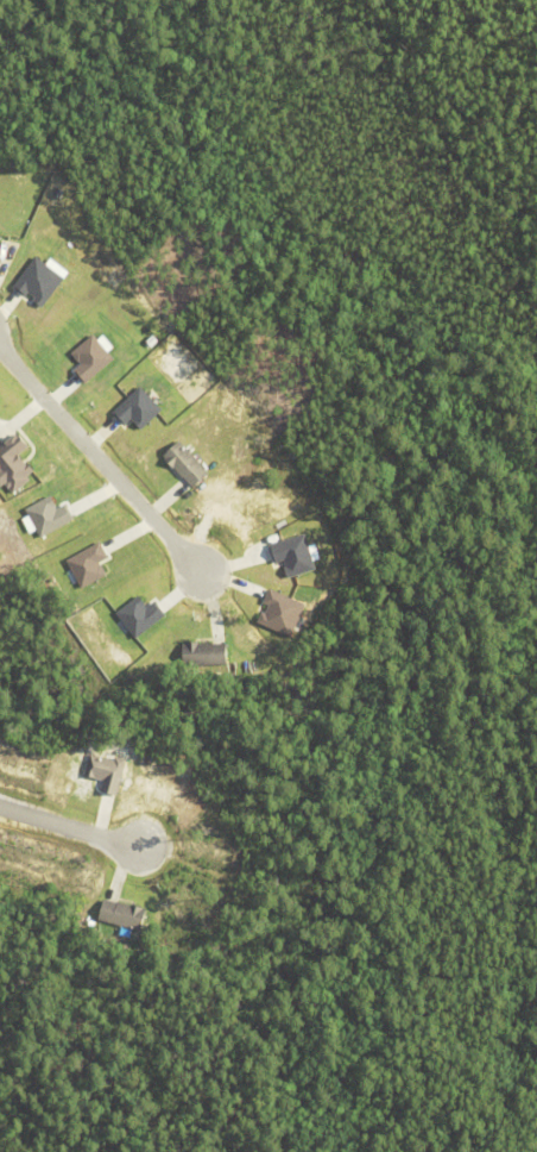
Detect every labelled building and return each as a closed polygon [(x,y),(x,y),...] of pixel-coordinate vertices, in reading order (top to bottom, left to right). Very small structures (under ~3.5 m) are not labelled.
[(45,307),(67,277),(38,255),(15,285),(45,307)] [(88,385),(117,359),(94,334),(73,353),(82,364),(75,371),(88,385)] [(134,418),(144,429),(165,409),(142,386),(114,412),(127,425),(134,418)] [(39,475),(23,452),(34,445),(23,430),(0,445),(0,479),(5,487),(9,484),(14,492),(39,475)] [(166,455),(194,489),(211,475),(183,441),(166,455)] [(60,508),(54,495),(28,509),(43,537),(77,520),(68,504),(60,508)] [(318,569),(308,533),(270,544),(276,563),(285,561),(290,577),(318,569)] [(110,558),(103,542),(69,558),(84,589),(110,576),(103,562),(110,558)] [(261,622),(292,636),(307,604),(271,587),(264,602),(269,604),(261,622)] [(157,601),(150,606),(141,595),(118,613),(138,639),(168,616),(157,601)] [(232,644),(183,642),(182,666),(231,668),(232,644)] [(116,794),(123,760),(90,753),(86,775),(105,780),(103,791),(116,794)] [(147,929),(150,906),(104,901),(101,923),(147,929)]
